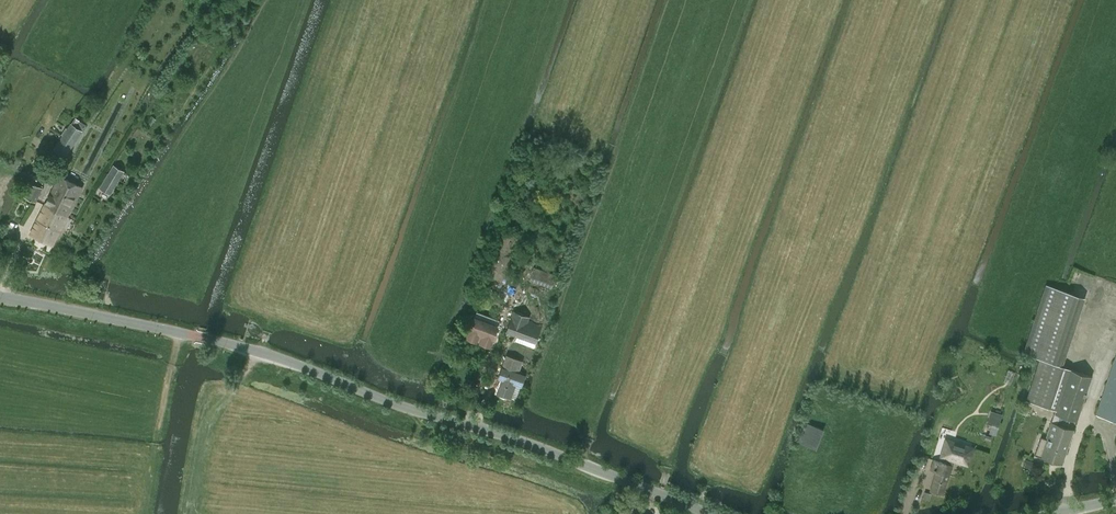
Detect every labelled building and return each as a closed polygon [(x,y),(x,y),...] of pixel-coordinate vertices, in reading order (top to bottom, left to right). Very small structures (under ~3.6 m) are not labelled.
[(71,122),(54,148),(66,157),(83,130),(82,130),(86,124),(76,117),(72,123),(71,122)] [(114,165),(100,188),(110,194),(123,171),(114,165)] [(67,216),(82,187),(59,176),(45,205),(67,216)] [(35,202),(42,188),(29,182),(22,195),(35,202)] [(53,245),(67,216),(45,205),(30,234),(53,245)] [(71,246),(74,241),(67,237),(65,243),(71,246)] [(529,280),(553,288),(557,275),(533,267),(529,280)] [(1057,423),(1067,427),(1070,419),(1076,421),(1091,376),(1070,369),(1055,363),(1079,296),(1048,285),(1024,353),(1040,358),(1026,400),(1056,410),(1055,413),(1060,415),(1057,423)] [(470,329),(467,336),(482,342),(483,344),(487,345),(488,345),(489,345),(492,337),(493,337),(497,326),(499,320),(477,311),(474,317),(470,329)] [(514,311),(506,331),(536,342),(542,325),(528,320),(529,317),(514,311)] [(515,372),(515,371),(517,366),(519,366),(521,359),(508,355),(503,367),(515,372)] [(1096,415),(1115,422),(1115,355),(1096,415)] [(501,378),(496,392),(510,397),(511,395),(516,396),(521,385),(525,375),(515,371),(515,372),(503,367),(502,367),(498,377),(501,378)] [(1002,415),(992,411),(988,423),(998,427),(1002,415)] [(816,449),(824,428),(805,421),(797,442),(816,449)] [(1074,429),(1067,427),(1057,423),(1051,421),(1046,438),(1041,437),(1035,455),(1062,464),(1074,429)] [(939,456),(946,458),(947,458),(946,463),(934,459),(930,470),(936,472),(930,491),(942,495),(951,465),(952,460),(967,465),(973,448),(951,441),(944,439),(939,456)] [(1027,460),(1025,466),(1031,468),(1033,462),(1027,460)]
